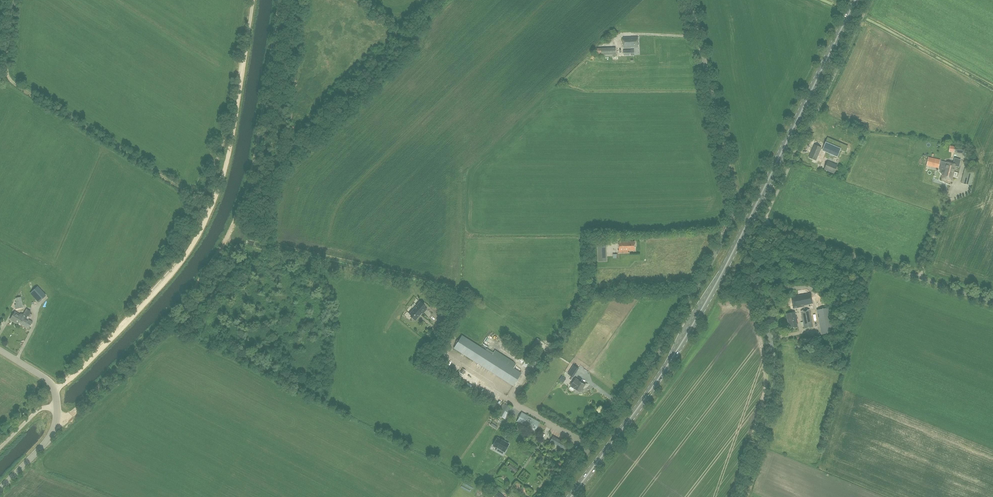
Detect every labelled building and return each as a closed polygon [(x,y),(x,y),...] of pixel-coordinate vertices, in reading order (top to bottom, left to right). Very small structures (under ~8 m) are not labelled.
[(638,37),(623,37),(623,48),(638,47),(638,37)] [(616,48),(601,48),(597,49),(597,56),(602,56),(616,56),(616,48)] [(848,147),(829,139),(828,142),(827,141),(823,149),(838,155),(840,149),(846,151),(848,147)] [(818,160),(824,146),(818,143),(811,157),(818,160)] [(954,152),(965,154),(967,146),(955,145),(954,152)] [(940,159),(928,157),(927,165),(938,168),(940,159)] [(947,162),(945,170),(943,178),(951,181),(956,164),(947,162)] [(825,170),(835,171),(836,165),(826,163),(825,170)] [(971,185),(974,171),(966,168),(962,183),(971,185)] [(619,241),(619,251),(619,253),(628,253),(628,251),(635,250),(635,241),(628,242),(628,241),(619,241)] [(598,245),(598,261),(607,261),(606,245),(598,245)] [(38,302),(46,295),(37,286),(30,293),(38,302)] [(800,307),(804,306),(803,305),(808,304),(813,303),(810,293),(791,297),(793,309),(800,307)] [(420,301),(409,314),(413,317),(412,318),(415,320),(426,308),(423,306),(424,305),(420,301)] [(817,310),(822,334),(834,332),(829,307),(817,310)] [(32,314),(29,313),(30,312),(30,311),(26,309),(23,314),(20,314),(19,315),(15,312),(10,319),(11,320),(12,320),(16,322),(16,321),(18,322),(19,322),(29,328),(32,322),(28,319),(29,317),(30,317),(32,314)] [(813,327),(810,309),(804,310),(801,311),(805,329),(813,327)] [(444,320),(448,316),(443,311),(439,315),(444,320)] [(795,312),(787,314),(788,322),(789,322),(790,328),(797,327),(797,324),(798,323),(797,316),(796,317),(795,312)] [(462,336),(454,348),(513,385),(521,373),(462,336)] [(537,338),(533,343),(525,355),(523,354),(520,357),(525,360),(527,357),(535,346),(536,346),(540,341),(537,338)] [(573,365),(568,374),(572,376),(570,379),(571,380),(579,368),(573,365)] [(585,385),(579,381),(576,378),(573,382),(572,382),(571,384),(571,385),(571,386),(580,392),(581,391),(582,392),(583,390),(583,388),(585,385)] [(472,382),(477,390),(480,388),(476,380),(472,382)] [(499,413),(504,417),(512,408),(507,404),(499,413)] [(540,422),(522,412),(517,421),(534,431),(533,434),(536,435),(538,432),(535,431),(540,422)] [(553,436),(550,441),(565,450),(569,445),(553,436)] [(507,453),(511,446),(500,439),(496,447),(500,449),(498,452),(505,456),(507,453)]
